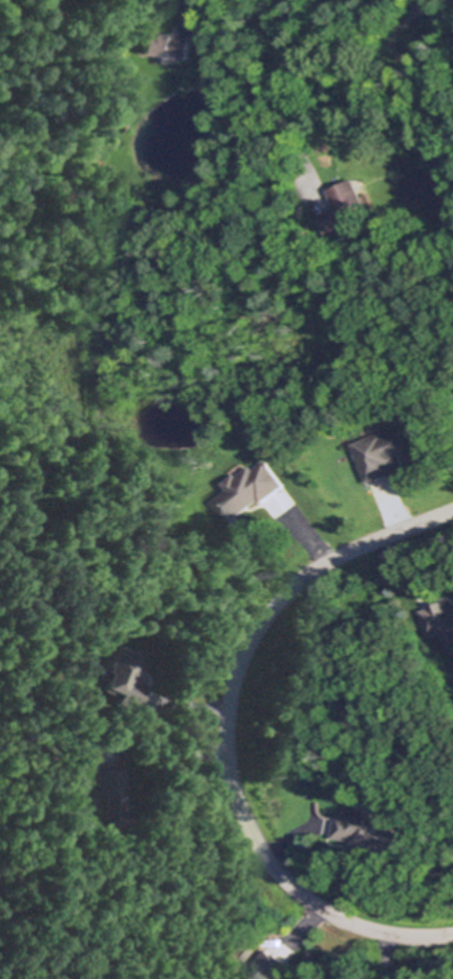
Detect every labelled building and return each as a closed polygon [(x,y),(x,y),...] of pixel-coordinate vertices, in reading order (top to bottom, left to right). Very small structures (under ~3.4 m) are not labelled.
[(414,5),(418,0),(422,0),(426,3),(420,9),(414,5)] [(143,32),(170,35),(170,33),(176,34),(176,36),(191,38),(188,58),(141,52),(143,32)] [(227,69),(219,70),(218,63),(226,62),(227,69)] [(344,228),(328,235),(319,214),(337,207),(329,188),(354,177),(366,205),(358,208),(361,214),(349,220),(350,223),(343,226),(344,228)] [(409,427),(420,454),(409,459),(406,453),(395,457),(398,464),(393,466),(396,473),(379,480),(379,479),(370,482),(355,443),(386,431),(387,435),(409,427)] [(269,461),(287,484),(264,502),(261,498),(238,515),(240,518),(231,525),(214,502),(231,489),(226,483),(238,474),(239,476),(253,465),(257,470),(269,461)] [(452,614),(452,642),(449,644),(445,632),(433,636),(422,610),(447,600),(452,614)] [(139,654),(135,664),(138,666),(135,674),(131,672),(129,678),(145,685),(134,711),(113,703),(117,693),(114,692),(113,693),(101,688),(102,686),(101,686),(107,671),(104,669),(106,665),(105,664),(107,659),(109,660),(111,655),(113,656),(117,645),(139,654)] [(124,795),(124,798),(119,798),(119,811),(123,811),(123,819),(120,819),(120,824),(98,823),(99,794),(92,794),(93,768),(122,769),(121,795),(124,795)] [(348,808),(366,811),(366,809),(378,811),(377,819),(388,821),(387,824),(398,826),(395,849),(381,846),(380,850),(362,847),(362,844),(354,843),(354,840),(335,836),(338,814),(347,816),(348,808)] [(279,978),(280,978),(257,978),(264,970),(258,965),(270,950),(276,955),(277,954),(290,964),(279,978)]
